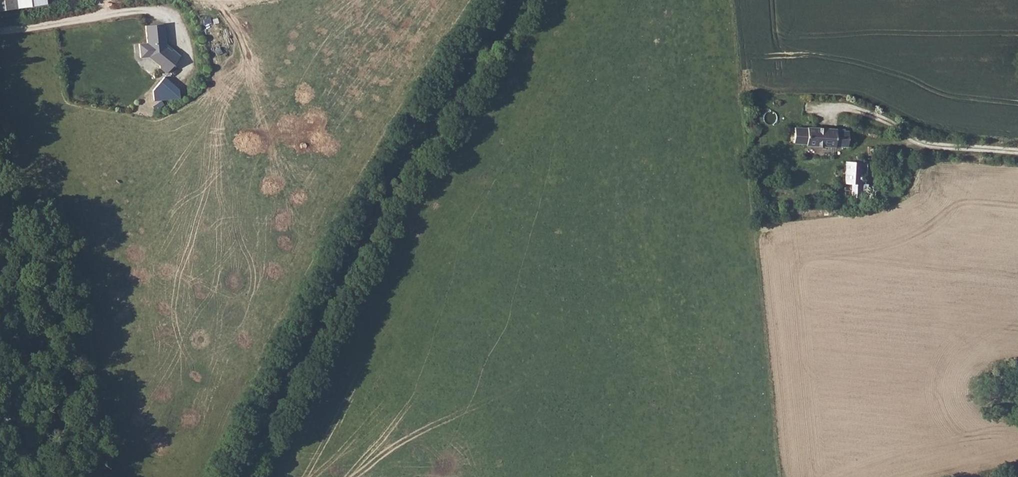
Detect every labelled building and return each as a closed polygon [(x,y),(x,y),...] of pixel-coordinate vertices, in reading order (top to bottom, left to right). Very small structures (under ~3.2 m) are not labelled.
[(15,8),(14,0),(0,0),(0,10),(15,8)] [(168,20),(149,22),(151,40),(143,41),(145,54),(153,53),(165,62),(166,64),(172,69),(185,51),(177,45),(176,47),(168,41),(167,37),(170,36),(168,20)] [(172,101),(180,92),(163,76),(148,92),(159,102),(166,95),(172,101)] [(800,148),(853,150),(853,135),(840,134),(841,130),(822,129),(822,132),(801,131),(800,148)] [(852,204),(864,204),(865,187),(871,187),(872,166),(853,166),(852,204)]
